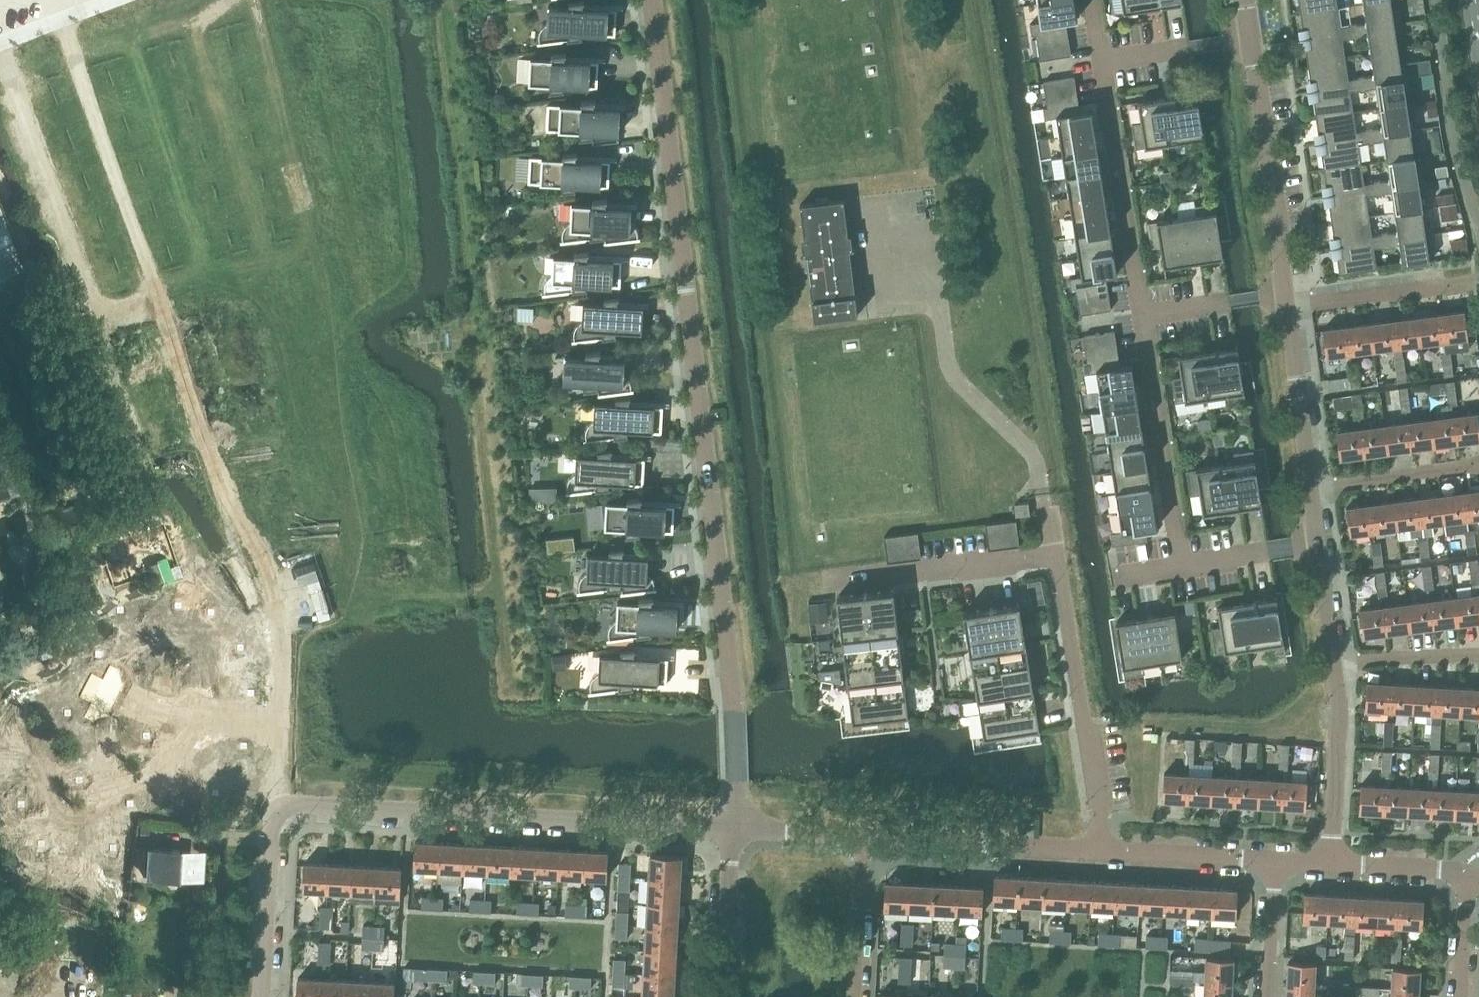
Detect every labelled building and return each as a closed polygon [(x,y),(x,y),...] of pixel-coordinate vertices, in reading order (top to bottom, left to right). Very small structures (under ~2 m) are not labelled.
[(540,33),(539,36),(539,37),(540,38),(540,41),(539,41),(539,43),(583,38),(583,36),(582,36),(582,32),(616,34),(616,33),(615,32),(616,10),(618,10),(618,8),(584,6),(584,0),(586,0),(574,0),(571,0),(571,2),(572,2),(572,6),(550,4),(549,6),(551,6),(550,21),(548,22),(546,23),(544,25),(543,26),(542,27),(541,29),(540,30),(540,33)] [(1037,34),(1068,29),(1066,20),(1078,18),(1075,0),(1054,0),(1039,2),(1042,21),(1030,23),(1032,34),(1037,34)] [(1125,12),(1162,6),(1161,0),(1123,0),(1125,12)] [(1301,12),(1339,6),(1338,0),(1299,0),(1301,12)] [(1302,38),(1402,23),(1400,9),(1393,10),(1392,0),(1381,0),(1364,2),(1367,23),(1357,24),(1357,23),(1352,24),(1352,25),(1342,27),(1339,6),(1301,12),(1305,37),(1302,38)] [(1305,39),(1309,64),(1347,59),(1343,38),(1354,37),(1354,38),(1359,38),(1359,37),(1369,34),(1372,55),(1399,51),(1398,39),(1404,38),(1402,23),(1302,38),(1302,39),(1305,39)] [(1068,29),(1037,34),(1041,59),(1072,54),(1068,29)] [(530,83),(552,84),(552,90),(550,90),(551,92),(565,90),(565,89),(564,89),(564,85),(598,87),(598,85),(597,85),(598,62),(600,62),(600,61),(566,59),(566,53),(568,53),(567,51),(553,53),(553,55),(554,54),(554,58),(531,57),(531,59),(533,59),(531,81),(530,81),(530,83)] [(1347,59),(1309,64),(1313,90),(1310,90),(1310,91),(1410,76),(1416,75),(1432,72),(1429,57),(1401,61),(1399,51),(1372,55),(1375,75),(1365,76),(1365,75),(1360,76),(1360,77),(1350,79),(1347,59)] [(1432,72),(1416,75),(1418,88),(1436,85),(1434,72),(1432,72)] [(1044,81),(1048,107),(1079,102),(1075,76),(1044,81)] [(1313,91),(1317,116),(1354,111),(1351,90),(1362,90),(1362,91),(1367,90),(1367,89),(1377,86),(1380,107),(1407,103),(1406,91),(1412,90),(1410,76),(1310,91),(1313,91)] [(1165,123),(1168,143),(1185,140),(1187,150),(1207,146),(1198,92),(1176,95),(1180,120),(1165,123)] [(1137,148),(1168,143),(1165,123),(1180,120),(1176,95),(1139,101),(1142,121),(1133,123),(1137,148)] [(548,128),(548,129),(582,131),(582,137),(580,137),(580,139),(595,137),(594,141),(594,143),(620,140),(620,138),(618,138),(619,133),(620,133),(620,131),(619,131),(620,109),(621,109),(621,107),(595,106),(596,100),(597,100),(597,98),(582,100),(583,101),(584,101),(583,105),(549,103),(549,105),(550,105),(549,128),(548,128)] [(1437,98),(1426,100),(1429,116),(1440,115),(1437,98)] [(1057,117),(1060,136),(1096,130),(1093,109),(1081,111),(1079,102),(1048,107),(1044,107),(1045,119),(1057,117)] [(1317,142),(1318,143),(1418,128),(1416,113),(1409,114),(1407,103),(1380,107),(1383,128),(1373,128),(1373,127),(1367,128),(1367,129),(1357,131),(1354,111),(1317,116),(1320,142),(1317,142)] [(1321,143),(1324,168),(1362,163),(1359,142),(1369,142),(1369,143),(1375,142),(1375,141),(1385,138),(1388,159),(1415,155),(1413,144),(1420,143),(1418,128),(1318,143),(1318,144),(1321,143)] [(1060,136),(1064,156),(1099,150),(1096,130),(1060,136)] [(1064,156),(1067,176),(1102,170),(1099,150),(1064,156)] [(579,151),(564,152),(564,154),(565,154),(565,158),(531,156),(531,157),(532,157),(531,180),(530,180),(529,182),(564,183),(563,189),(562,190),(562,191),(577,190),(577,188),(576,188),(576,184),(610,186),(610,185),(608,185),(610,162),(611,162),(611,160),(577,158),(578,152),(579,152),(579,151)] [(1325,194),(1325,195),(1425,180),(1423,166),(1417,167),(1415,155),(1388,159),(1391,180),(1380,180),(1380,179),(1375,180),(1375,181),(1365,183),(1362,163),(1324,168),(1328,194),(1325,194)] [(1447,165),(1436,167),(1436,168),(1438,176),(1449,174),(1448,166),(1447,165)] [(1067,176),(1070,196),(1105,191),(1102,170),(1067,176)] [(1171,171),(1164,172),(1164,173),(1165,180),(1173,179),(1172,172),(1171,171)] [(1446,178),(1439,179),(1440,186),(1447,185),(1446,178)] [(1328,195),(1332,221),(1370,215),(1367,195),(1377,194),(1377,195),(1383,194),(1382,193),(1392,191),(1395,211),(1423,207),(1421,196),(1428,195),(1425,180),(1325,195),(1325,196),(1328,195)] [(1070,196),(1073,216),(1109,211),(1105,191),(1070,196)] [(636,225),(635,224),(633,222),(631,220),(631,208),(633,208),(633,207),(607,205),(607,199),(609,199),(608,197),(594,199),(594,201),(595,201),(595,204),(573,203),(573,205),(574,205),(573,219),(570,221),(568,222),(566,225),(565,226),(564,227),(563,230),(563,231),(563,234),(563,235),(563,237),(563,238),(563,240),(562,240),(562,242),(605,236),(606,241),(605,241),(606,242),(641,238),(641,236),(640,237),(640,235),(640,232),(639,231),(639,230),(638,228),(637,226),(636,225)] [(802,255),(807,255),(815,320),(859,314),(851,249),(855,249),(855,247),(848,248),(846,235),(849,235),(844,199),(800,204),(805,240),(807,240),(809,253),(801,254),(802,255)] [(29,278),(0,200),(0,289),(29,278)] [(1197,214),(1179,217),(1183,237),(1198,235),(1202,260),(1224,256),(1215,202),(1196,205),(1197,214)] [(1457,203),(1441,205),(1443,219),(1459,217),(1457,203)] [(1333,247),(1433,232),(1431,218),(1425,219),(1423,207),(1395,211),(1399,232),(1388,233),(1388,232),(1383,232),(1383,233),(1373,236),(1370,215),(1332,221),(1336,246),(1333,247)] [(1073,216),(1076,236),(1112,231),(1109,211),(1073,216)] [(1183,237),(1179,217),(1148,222),(1152,247),(1162,245),(1165,266),(1202,260),(1198,235),(1183,237)] [(1076,236),(1079,257),(1115,251),(1112,231),(1076,236)] [(1433,232),(1333,247),(1333,248),(1336,248),(1340,274),(1378,268),(1375,247),(1385,246),(1385,247),(1390,246),(1390,245),(1400,243),(1403,264),(1431,260),(1429,248),(1435,247),(1433,232)] [(1467,239),(1452,241),(1454,256),(1469,254),(1467,239)] [(577,253),(577,257),(555,256),(554,257),(556,257),(555,272),(552,273),(550,275),(549,276),(547,278),(546,280),(545,281),(545,283),(544,285),(544,287),(544,288),(545,290),(545,292),(544,292),(544,294),(588,289),(588,287),(587,287),(587,283),(621,285),(621,284),(620,284),(621,261),(623,261),(623,259),(589,258),(589,252),(590,251),(590,250),(576,252),(576,253),(577,253)] [(1072,289),(1077,288),(1108,283),(1106,274),(1118,272),(1115,251),(1079,257),(1082,276),(1071,277),(1072,289)] [(1108,283),(1077,288),(1081,314),(1112,309),(1108,283)] [(579,322),(577,325),(576,327),(575,328),(574,331),(574,332),(574,335),(574,336),(575,339),(573,339),(573,341),(618,336),(618,334),(617,334),(617,330),(643,332),(643,330),(641,330),(643,307),(644,308),(644,306),(618,304),(619,299),(620,298),(620,297),(605,298),(606,300),(606,304),(584,302),(584,304),(585,304),(585,319),(582,320),(581,321),(579,322)] [(518,306),(518,320),(535,321),(535,307),(518,306)] [(1466,310),(1441,313),(1445,340),(1446,351),(1451,350),(1457,349),(1456,339),(1469,337),(1466,310)] [(1441,313),(1418,316),(1421,343),(1445,340),(1441,313)] [(1418,316),(1395,319),(1398,346),(1421,343),(1418,316)] [(1395,319),(1371,322),(1375,349),(1398,346),(1395,319)] [(1371,322),(1348,325),(1352,352),(1375,349),(1371,322)] [(1352,352),(1348,325),(1324,329),(1327,355),(1352,352)] [(1084,336),(1088,361),(1119,356),(1115,331),(1084,336)] [(1205,377),(1208,397),(1225,394),(1227,404),(1247,401),(1238,346),(1216,349),(1220,374),(1205,377)] [(599,393),(599,394),(635,390),(634,388),(633,388),(633,387),(633,385),(633,383),(632,380),(631,379),(629,376),(629,375),(626,374),(624,372),(625,360),(626,360),(626,358),(600,357),(601,351),(602,351),(602,349),(587,351),(587,353),(588,353),(588,356),(566,355),(566,357),(567,357),(566,379),(565,379),(565,381),(587,382),(586,388),(585,388),(585,390),(599,389),(600,393),(599,393)] [(1177,402),(1208,397),(1205,377),(1220,374),(1216,349),(1179,355),(1182,375),(1173,377),(1177,402)] [(1442,351),(1443,363),(1452,362),(1451,350),(1446,351),(1442,351)] [(1097,371),(1100,390),(1136,385),(1133,364),(1121,365),(1119,356),(1088,361),(1084,362),(1086,373),(1097,371)] [(1395,357),(1396,369),(1405,368),(1404,356),(1395,357)] [(1348,363),(1350,375),(1358,374),(1357,362),(1348,363)] [(1452,362),(1443,363),(1445,374),(1454,373),(1452,362)] [(1405,368),(1396,369),(1397,380),(1406,379),(1405,368)] [(1358,374),(1350,375),(1330,377),(1332,389),(1360,385),(1358,374)] [(1446,381),(1447,393),(1456,392),(1455,380),(1446,381)] [(1100,390),(1104,410),(1139,405),(1136,385),(1100,390)] [(1399,388),(1400,399),(1409,398),(1408,386),(1399,388)] [(1456,392),(1447,393),(1449,405),(1454,404),(1457,404),(1456,392)] [(1352,394),(1354,405),(1362,404),(1360,393),(1352,394)] [(1333,399),(1334,407),(1335,407),(1335,408),(1353,406),(1351,395),(1334,397),(1334,399),(1333,399)] [(586,436),(586,439),(585,439),(585,441),(630,435),(629,433),(628,434),(629,430),(662,432),(662,430),(661,430),(662,407),(664,407),(664,406),(630,404),(630,398),(632,398),(631,396),(617,398),(617,400),(618,399),(618,403),(596,402),(596,404),(597,404),(596,418),(594,420),(591,421),(590,422),(589,423),(589,424),(588,425),(587,427),(587,428),(586,429),(586,430),(586,433),(586,436)] [(1409,398),(1400,399),(1401,411),(1410,410),(1409,398)] [(1362,404),(1354,405),(1355,417),(1363,416),(1362,404)] [(1443,417),(1432,418),(1435,445),(1459,442),(1455,415),(1454,404),(1449,405),(1441,406),(1441,407),(1443,417)] [(1104,410),(1107,430),(1142,425),(1139,405),(1104,410)] [(1455,415),(1459,442),(1478,439),(1478,412),(1455,415)] [(1242,415),(1240,419),(1241,425),(1250,424),(1251,424),(1249,414),(1242,415)] [(1210,418),(1199,420),(1201,431),(1212,429),(1210,418)] [(1432,418),(1408,421),(1412,448),(1435,445),(1432,418)] [(1408,421),(1385,424),(1388,451),(1412,448),(1408,421)] [(1385,424),(1362,428),(1365,454),(1388,451),(1385,424)] [(1107,430),(1110,451),(1145,445),(1142,425),(1107,430)] [(1365,454),(1362,428),(1337,431),(1341,457),(1365,454)] [(1110,451),(1113,471),(1149,465),(1145,445),(1110,451)] [(612,450),(613,450),(613,449),(599,450),(599,452),(600,452),(600,456),(577,454),(577,456),(579,456),(578,471),(575,472),(573,474),(572,474),(570,477),(569,479),(568,482),(568,483),(567,484),(567,487),(567,488),(568,491),(567,491),(567,493),(611,488),(611,486),(610,486),(610,482),(644,484),(644,482),(643,482),(644,460),(646,460),(646,458),(612,456),(612,450)] [(1236,462),(1219,465),(1222,485),(1237,482),(1241,508),(1263,504),(1254,449),(1235,452),(1236,462)] [(1113,471),(1116,491),(1152,485),(1149,465),(1113,471)] [(1222,485),(1219,465),(1187,469),(1191,494),(1200,493),(1204,513),(1241,508),(1237,482),(1222,485)] [(1116,491),(1119,511),(1155,505),(1152,485),(1116,491)] [(542,490),(530,490),(531,502),(542,501),(542,490)] [(1465,491),(1469,518),(1478,517),(1478,490),(1465,491)] [(1469,518),(1465,491),(1441,494),(1445,521),(1469,518)] [(1441,494),(1418,498),(1424,535),(1426,535),(1435,534),(1433,523),(1445,521),(1441,494)] [(609,503),(607,526),(606,525),(606,527),(628,528),(628,534),(626,534),(627,536),(641,535),(641,533),(640,533),(640,529),(674,531),(674,529),(673,529),(674,507),(675,507),(675,505),(642,503),(642,497),(643,497),(643,495),(628,497),(629,499),(630,499),(630,503),(607,501),(607,503),(609,503)] [(1418,498),(1395,501),(1399,527),(1412,525),(1414,536),(1424,535),(1418,498)] [(1395,501),(1372,504),(1375,530),(1399,527),(1395,501)] [(1030,502),(1015,504),(1017,515),(1031,514),(1030,502)] [(1347,507),(1351,533),(1375,530),(1372,504),(1347,507)] [(1119,511),(1123,531),(1134,529),(1136,541),(1148,539),(1146,528),(1158,526),(1155,505),(1119,511)] [(1017,519),(1004,521),(1007,547),(1020,545),(1017,519)] [(1007,547),(1004,521),(986,523),(989,549),(1007,547)] [(1465,530),(1467,541),(1476,540),(1474,528),(1470,529),(1465,530)] [(1134,529),(1123,531),(1125,543),(1136,541),(1134,529)] [(919,531),(902,534),(905,559),(922,557),(919,531)] [(1125,543),(1123,531),(1111,533),(1113,545),(1125,543)] [(548,537),(549,551),(577,548),(575,534),(548,537)] [(905,559),(902,534),(885,536),(888,562),(905,559)] [(1424,535),(1418,536),(1420,547),(1428,546),(1426,535),(1424,535)] [(1371,542),(1373,554),(1382,552),(1380,540),(1377,541),(1371,542)] [(1476,540),(1467,541),(1468,553),(1477,552),(1476,540)] [(1428,546),(1420,547),(1422,559),(1429,558),(1428,546)] [(580,581),(579,582),(579,584),(579,586),(579,588),(579,589),(580,590),(578,591),(579,592),(622,587),(623,591),(622,591),(622,593),(658,589),(658,587),(656,587),(656,586),(656,583),(655,580),(655,579),(654,578),(654,576),(652,574),(650,572),(647,571),(648,559),(649,559),(649,557),(623,556),(624,550),(625,550),(625,548),(610,550),(610,551),(611,551),(611,555),(589,554),(589,555),(590,555),(590,570),(587,571),(586,572),(584,574),(583,575),(582,576),(581,578),(580,581)] [(1373,554),(1374,565),(1375,566),(1384,564),(1382,552),(1373,554)] [(166,555),(157,558),(158,561),(165,580),(165,581),(174,578),(170,566),(166,555)] [(1471,571),(1478,570),(1478,569),(1478,559),(1469,560),(1471,571)] [(1463,563),(1454,564),(1455,573),(1464,571),(1463,563)] [(1422,565),(1424,577),(1432,576),(1431,564),(1422,565)] [(1375,572),(1377,583),(1385,582),(1384,570),(1375,572)] [(1476,583),(1478,582),(1478,570),(1471,571),(1472,583),(1476,583)] [(1432,576),(1424,577),(1425,589),(1434,588),(1432,576)] [(1377,583),(1379,595),(1387,594),(1385,582),(1377,583)] [(909,718),(895,589),(838,596),(853,725),(909,718)] [(1455,596),(1458,623),(1478,620),(1478,601),(1478,593),(1455,596)] [(640,597),(640,598),(641,598),(641,602),(619,601),(619,602),(620,603),(619,617),(617,618),(615,619),(614,620),(613,621),(612,622),(611,625),(609,627),(609,629),(609,630),(609,632),(609,633),(609,635),(609,636),(609,638),(608,638),(608,639),(653,634),(652,632),(651,632),(652,629),(677,630),(677,628),(676,628),(677,606),(679,606),(679,604),(653,603),(653,597),(655,597),(655,595),(640,597)] [(1244,627),(1247,647),(1265,645),(1266,654),(1286,651),(1277,596),(1256,600),(1260,625),(1244,627)] [(1455,596),(1432,599),(1435,626),(1458,623),(1455,596)] [(1194,599),(1185,600),(1187,613),(1196,611),(1194,599)] [(1432,599),(1408,602),(1412,629),(1435,626),(1432,599)] [(1216,652),(1247,647),(1244,627),(1260,625),(1256,600),(1218,605),(1221,626),(1212,627),(1216,652)] [(827,602),(809,604),(812,622),(829,620),(827,602)] [(1408,602),(1385,606),(1388,632),(1412,629),(1408,602)] [(964,612),(985,740),(1041,731),(1020,603),(964,612)] [(1388,632),(1385,606),(1361,609),(1364,635),(1388,632)] [(1176,612),(1138,618),(1142,643),(1158,641),(1161,661),(1183,658),(1176,612)] [(1142,643),(1138,618),(1116,621),(1125,676),(1145,673),(1143,664),(1161,661),(1158,641),(1142,643)] [(831,639),(819,641),(820,649),(832,647),(831,639)] [(53,654),(51,645),(28,651),(30,660),(40,658),(53,654)] [(600,671),(597,672),(595,674),(594,675),(592,678),(592,679),(591,681),(591,682),(591,683),(590,685),(591,688),(591,691),(590,691),(590,693),(635,687),(634,686),(633,686),(634,682),(667,684),(667,682),(666,682),(667,660),(669,660),(669,658),(635,656),(635,650),(637,650),(636,648),(622,650),(622,652),(623,651),(623,655),(601,654),(601,656),(602,656),(601,670),(600,671)] [(566,654),(553,655),(555,669),(567,668),(566,654)] [(93,702),(92,701),(88,710),(87,713),(86,714),(91,717),(92,718),(107,714),(123,684),(118,666),(116,666),(111,663),(110,664),(108,670),(103,679),(104,679),(93,702)] [(840,669),(820,671),(820,678),(842,682),(840,669)] [(92,673),(81,696),(87,699),(92,701),(93,702),(104,679),(103,679),(98,676),(92,673)] [(823,680),(821,687),(832,690),(834,683),(823,680)] [(1366,708),(1390,709),(1391,683),(1368,681),(1366,708)] [(1390,709),(1414,711),(1415,684),(1391,683),(1390,709)] [(1414,711),(1437,712),(1438,685),(1415,684),(1414,711)] [(1437,712),(1460,713),(1461,687),(1438,685),(1437,712)] [(1478,714),(1478,688),(1461,687),(1460,713),(1478,714)] [(1384,721),(1383,733),(1392,734),(1393,722),(1384,721)] [(1432,724),(1431,736),(1439,736),(1440,724),(1432,724)] [(1383,733),(1383,745),(1391,746),(1392,734),(1383,733)] [(1431,736),(1430,747),(1439,748),(1439,736),(1431,736)] [(1187,738),(1186,750),(1195,751),(1195,739),(1187,738)] [(1460,740),(1459,749),(1471,749),(1471,741),(1460,740)] [(1234,741),(1233,753),(1242,753),(1242,742),(1234,741)] [(1281,744),(1280,756),(1289,756),(1289,744),(1281,744)] [(1195,751),(1186,750),(1186,762),(1194,762),(1195,751)] [(1382,750),(1382,760),(1391,761),(1392,750),(1382,750)] [(1242,753),(1233,753),(1233,765),(1242,765),(1242,753)] [(1430,753),(1429,765),(1438,765),(1439,753),(1430,753)] [(1289,756),(1280,756),(1280,767),(1288,768),(1289,756)] [(1382,762),(1381,773),(1386,774),(1390,774),(1391,762),(1391,761),(1382,760),(1382,762)] [(1429,765),(1429,777),(1438,777),(1438,765),(1429,765)] [(1164,799),(1186,801),(1188,774),(1165,773),(1164,799)] [(1186,801),(1210,802),(1212,775),(1188,774),(1186,801)] [(1210,802),(1234,803),(1236,777),(1212,775),(1210,802)] [(1234,803),(1258,805),(1260,778),(1236,777),(1234,803)] [(1258,805),(1282,806),(1284,779),(1260,778),(1258,805)] [(1284,779),(1282,806),(1307,807),(1308,781),(1284,779)] [(1360,810),(1384,812),(1386,785),(1362,784),(1360,810)] [(1384,812),(1406,813),(1407,786),(1386,785),(1384,812)] [(1406,813),(1431,815),(1433,788),(1407,786),(1406,813)] [(1431,815),(1455,816),(1457,789),(1433,788),(1431,815)] [(1478,817),(1478,800),(1478,791),(1457,789),(1455,816),(1478,817)] [(141,829),(140,840),(148,840),(149,830),(141,829)] [(415,868),(438,869),(440,842),(416,840),(415,868)] [(438,869),(462,870),(464,843),(440,842),(438,869)] [(462,870),(487,871),(488,844),(464,843),(462,870)] [(487,871),(511,873),(512,845),(488,844),(487,871)] [(511,873),(535,874),(536,847),(512,845),(511,873)] [(145,850),(144,865),(146,865),(148,865),(148,874),(196,877),(197,858),(179,857),(180,849),(171,848),(149,847),(149,850),(147,850),(145,850)] [(535,874),(559,875),(560,848),(536,847),(535,874)] [(559,875),(583,876),(584,849),(560,848),(559,875)] [(584,849),(583,876),(608,878),(609,851),(584,849)] [(651,853),(650,876),(681,878),(682,855),(651,853)] [(304,889),(328,890),(329,863),(305,862),(304,889)] [(620,862),(620,875),(632,875),(633,863),(620,862)] [(328,890),(352,891),(354,864),(329,863),(328,890)] [(352,899),(376,901),(378,866),(354,864),(352,891),(352,899)] [(378,866),(376,901),(401,902),(403,867),(378,866)] [(620,875),(619,899),(631,899),(632,875),(620,875)] [(994,902),(1019,904),(1020,876),(996,875),(994,902)] [(650,876),(649,900),(680,902),(681,878),(650,876)] [(1019,904),(1042,905),(1044,878),(1020,876),(1019,904)] [(1042,905),(1067,906),(1068,879),(1044,878),(1042,905)] [(1067,906),(1091,908),(1093,880),(1068,879),(1067,906)] [(1091,908),(1116,909),(1117,882),(1093,880),(1091,908)] [(885,908),(910,909),(911,882),(887,881),(885,908)] [(910,909),(934,910),(936,884),(911,882),(910,909)] [(1116,909),(1139,910),(1141,883),(1117,882),(1116,909)] [(1139,910),(1164,912),(1165,885),(1141,883),(1139,910)] [(934,910),(959,912),(960,885),(936,884),(934,910)] [(960,885),(959,912),(983,913),(985,886),(960,885)] [(1164,912),(1188,913),(1190,886),(1165,885),(1164,912)] [(1188,913),(1212,914),(1214,887),(1190,886),(1188,913)] [(1214,887),(1212,914),(1237,916),(1239,889),(1214,887)] [(1304,921),(1328,922),(1330,894),(1306,893),(1304,921)] [(1347,923),(1347,934),(1351,934),(1353,895),(1330,894),(1328,922),(1347,923)] [(422,907),(433,908),(433,895),(422,895),(422,907)] [(433,895),(433,908),(444,908),(444,896),(433,895)] [(577,903),(577,916),(588,916),(588,895),(582,895),(582,904),(577,903)] [(1353,895),(1351,934),(1355,935),(1356,923),(1375,924),(1376,897),(1353,895)] [(1376,897),(1375,924),(1398,926),(1400,898),(1376,897)] [(470,910),(480,910),(481,898),(470,898),(470,910)] [(481,898),(480,910),(491,911),(492,898),(481,898)] [(1400,898),(1398,926),(1423,927),(1425,899),(1400,898)] [(619,899),(617,923),(629,924),(631,899),(619,899)] [(518,912),(528,913),(529,901),(518,900),(518,912)] [(649,900),(647,925),(678,926),(680,902),(649,900)] [(529,901),(528,913),(539,913),(540,901),(529,901)] [(566,915),(577,916),(577,903),(566,903),(566,915)] [(321,905),(321,916),(333,916),(333,906),(321,905)] [(333,916),(321,916),(320,927),(332,927),(333,916)] [(342,921),(341,931),(350,932),(350,921),(342,921)] [(1052,921),(1051,929),(1065,930),(1065,922),(1052,921)] [(903,922),(902,933),(915,934),(915,923),(903,922)] [(629,924),(617,923),(616,937),(628,938),(629,924)] [(364,924),(363,937),(374,937),(375,925),(364,924)] [(375,925),(374,937),(385,938),(386,926),(375,925)] [(647,925),(646,949),(677,950),(678,926),(647,925)] [(1002,939),(1013,939),(1013,927),(1002,927),(1002,939)] [(1013,927),(1013,939),(1023,940),(1024,928),(1013,927)] [(1050,941),(1061,942),(1062,930),(1051,930),(1050,941)] [(1062,930),(1061,942),(1072,943),(1073,931),(1062,930)] [(1099,944),(1109,945),(1110,933),(1099,932),(1099,944)] [(915,934),(902,933),(902,944),(914,945),(915,934)] [(1110,933),(1109,945),(1137,947),(1138,935),(1110,933)] [(1347,934),(1346,947),(1355,947),(1355,935),(1351,934),(1347,934)] [(957,935),(957,942),(967,943),(967,935),(957,935)] [(1146,947),(1157,948),(1158,936),(1147,935),(1146,947)] [(1158,936),(1157,948),(1168,949),(1169,937),(1158,936)] [(362,949),(374,949),(374,937),(363,937),(362,949)] [(374,937),(374,949),(384,950),(385,938),(374,937)] [(1394,937),(1393,949),(1402,949),(1403,937),(1394,937)] [(1195,950),(1206,951),(1207,939),(1196,938),(1195,950)] [(1207,939),(1206,951),(1231,952),(1232,940),(1207,939)] [(319,941),(319,951),(331,952),(331,941),(319,941)] [(933,941),(932,949),(940,950),(941,941),(933,941)] [(945,942),(945,955),(956,955),(956,943),(945,942)] [(956,943),(956,955),(966,956),(967,944),(956,943)] [(1319,944),(1318,956),(1326,957),(1327,945),(1319,944)] [(1355,947),(1346,947),(1345,958),(1354,959),(1355,947)] [(646,949),(645,973),(676,974),(677,950),(646,949)] [(1402,949),(1393,949),(1392,961),(1401,962),(1402,949)] [(331,952),(319,951),(318,962),(330,963),(331,952)] [(615,957),(614,971),(627,971),(628,956),(615,955),(615,957)] [(944,967),(955,967),(956,955),(945,955),(944,967)] [(956,955),(955,967),(965,968),(966,956),(956,955)] [(1195,976),(1195,980),(1206,981),(1233,982),(1234,958),(1208,956),(1207,971),(1195,970),(1195,976)] [(901,960),(900,971),(912,971),(913,961),(901,960)] [(1289,961),(1288,986),(1315,988),(1316,962),(1289,961)] [(1394,966),(1392,990),(1420,992),(1421,968),(1394,966)] [(426,979),(437,979),(438,967),(427,967),(426,979)] [(438,967),(437,979),(448,980),(449,968),(438,967)] [(475,981),(485,982),(486,970),(475,969),(475,981)] [(486,970),(485,982),(496,982),(497,971),(486,970)] [(614,985),(634,986),(635,972),(627,971),(614,971),(614,985)] [(912,971),(900,971),(900,981),(912,982),(912,971)] [(522,984),(533,984),(534,972),(523,972),(522,984)] [(534,972),(533,984),(544,985),(545,973),(534,972)] [(643,996),(674,996),(676,974),(645,973),(643,996)] [(570,987),(581,987),(582,976),(571,975),(570,987)] [(1171,984),(1182,984),(1183,975),(1171,975),(1171,984)] [(1183,975),(1182,984),(1194,985),(1195,980),(1195,976),(1183,975)] [(582,976),(581,987),(592,988),(593,976),(582,976)] [(324,978),(299,977),(298,996),(323,996),(324,978)] [(348,979),(324,978),(323,996),(347,996),(348,979)] [(372,980),(348,979),(347,996),(371,996),(372,980)] [(371,996),(396,996),(397,982),(372,980),(371,996)] [(1205,996),(1232,996),(1233,982),(1206,981),(1205,996)] [(1327,984),(1326,993),(1338,993),(1339,984),(1327,984)] [(1351,985),(1339,984),(1338,993),(1350,994),(1351,985)] [(1356,994),(1367,995),(1368,986),(1356,985),(1356,994)] [(1287,996),(1314,996),(1315,988),(1288,986),(1287,996)] [(1368,986),(1367,995),(1379,996),(1380,986),(1368,986)]
